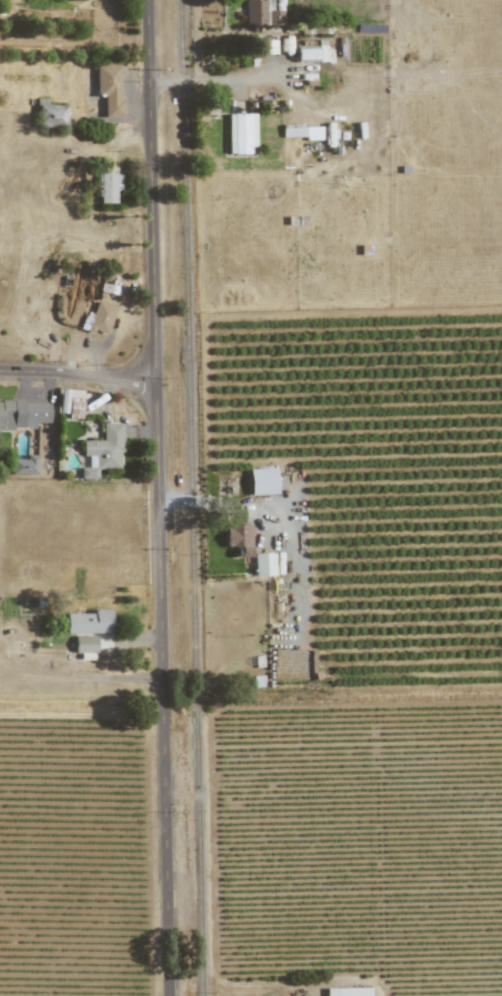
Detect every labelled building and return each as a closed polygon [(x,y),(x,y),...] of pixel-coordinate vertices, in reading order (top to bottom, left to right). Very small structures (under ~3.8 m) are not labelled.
[(282,10),(272,10),(272,0),(248,0),(246,0),(246,26),(282,26),(282,10)] [(325,62),(325,41),(317,41),(317,47),(295,47),(296,62),(325,62)] [(95,66),(95,96),(103,96),(103,117),(120,117),(119,66),(95,66)] [(65,106),(38,106),(38,127),(65,127),(65,106)] [(254,147),(254,114),(227,115),(228,155),(248,154),(248,147),(254,147)] [(281,138),(305,137),(305,140),(320,140),(320,126),(281,128),(281,138)] [(115,204),(115,191),(118,191),(117,169),(98,169),(99,204),(115,204)] [(115,308),(97,301),(86,329),(105,336),(115,308)] [(0,402),(0,430),(35,430),(35,423),(48,423),(48,402),(0,402)] [(81,441),(82,457),(87,457),(87,468),(80,468),(80,479),(96,479),(96,469),(121,469),(120,423),(101,424),(102,441),(81,441)] [(36,456),(25,455),(25,461),(11,461),(11,474),(36,475),(36,456)] [(250,495),(276,494),(275,468),(248,469),(250,495)] [(251,526),(225,525),(225,547),(237,547),(237,557),(250,558),(251,526)] [(273,553),(253,554),(254,576),(273,576),(273,553)] [(110,610),(93,610),(93,614),(64,613),(64,633),(110,634),(110,610)] [(95,653),(95,636),(74,636),(74,653),(95,653)] [(369,988),(325,989),(326,995),(369,995),(369,988)]
